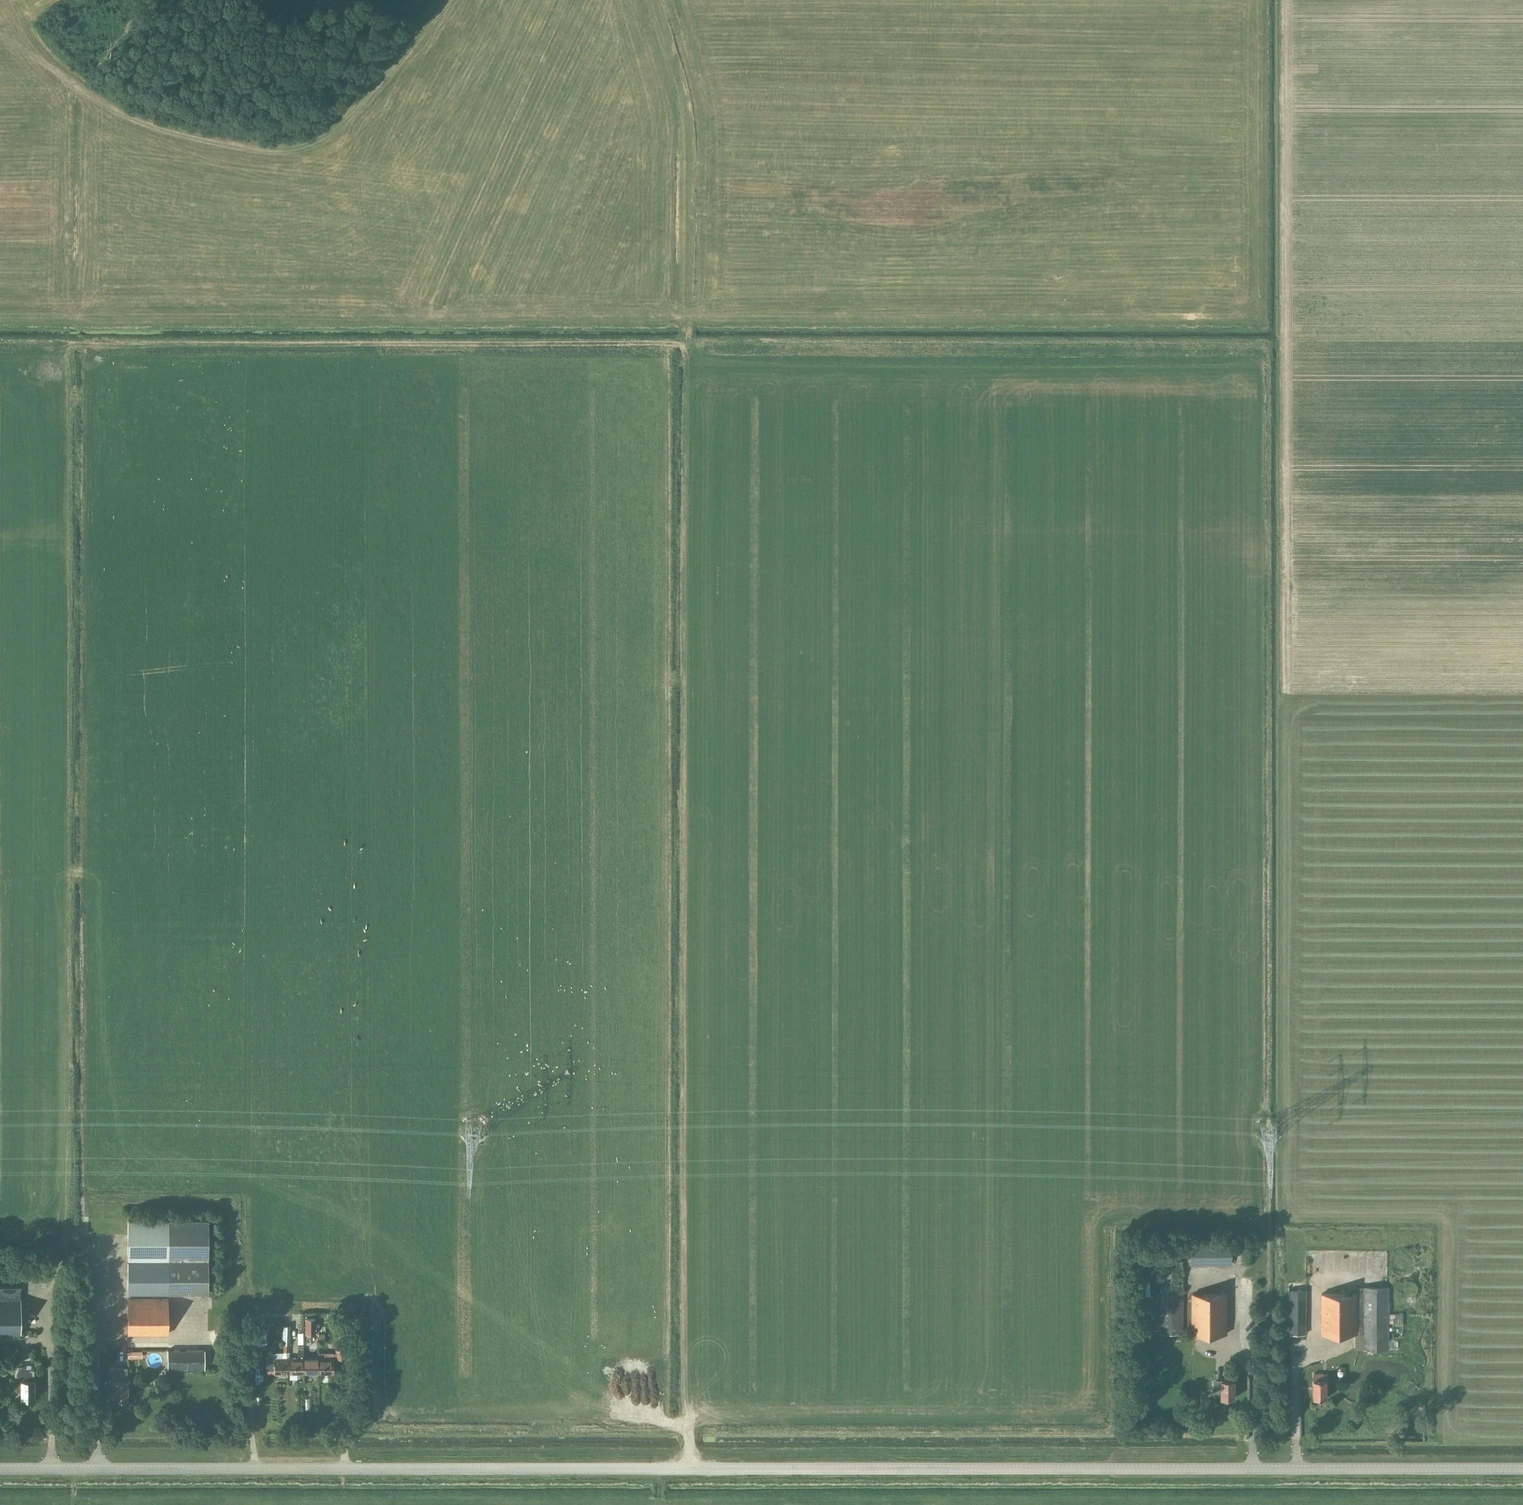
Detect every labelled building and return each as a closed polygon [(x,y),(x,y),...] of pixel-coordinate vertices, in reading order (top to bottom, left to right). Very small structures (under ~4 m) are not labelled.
[(128,1220),(128,1293),(208,1293),(208,1220),(128,1220)] [(1232,1264),(1232,1243),(1192,1243),(1192,1264),(1232,1264)] [(1183,1333),(1183,1260),(1161,1260),(1160,1333),(1183,1333)] [(20,1334),(20,1299),(20,1286),(0,1286),(0,1334),(20,1334)] [(1389,1348),(1389,1337),(1393,1337),(1393,1286),(1356,1286),(1356,1293),(1321,1293),(1322,1333),(1356,1333),(1357,1348),(1389,1348)] [(1306,1289),(1290,1289),(1290,1333),(1306,1333),(1306,1289)] [(1192,1333),(1227,1333),(1227,1293),(1192,1293),(1192,1333)] [(168,1334),(168,1299),(128,1299),(128,1334),(168,1334)] [(305,1317),(305,1333),(316,1333),(316,1317),(305,1317)] [(254,1343),(267,1343),(266,1328),(254,1328),(254,1343)] [(336,1343),(336,1352),(336,1357),(345,1357),(345,1343),(344,1343),(344,1335),(338,1335),(338,1343),(336,1343)] [(289,1357),(289,1344),(284,1344),(284,1351),(281,1357),(275,1357),(275,1354),(266,1354),(266,1370),(274,1370),(274,1373),(275,1373),(275,1372),(289,1372),(289,1357)] [(304,1357),(304,1344),(298,1344),(298,1357),(289,1357),(289,1372),(304,1372),(304,1357)] [(168,1369),(205,1369),(205,1349),(167,1349),(168,1369)] [(318,1372),(332,1372),(333,1372),(333,1357),(336,1357),(336,1352),(327,1352),(327,1357),(318,1357),(318,1372)] [(304,1372),(318,1372),(318,1357),(304,1357),(304,1372)] [(34,1398),(34,1380),(34,1368),(25,1368),(25,1365),(14,1365),(14,1389),(16,1391),(21,1391),(21,1398),(34,1398)] [(127,1398),(127,1380),(124,1380),(124,1367),(111,1367),(111,1380),(114,1380),(114,1398),(127,1398)] [(1221,1379),(1221,1398),(1234,1398),(1235,1379),(1234,1379),(1234,1373),(1225,1373),(1225,1379),(1221,1379)] [(1314,1379),(1314,1397),(1327,1397),(1327,1379),(1323,1379),(1323,1373),(1314,1373),(1314,1379)]
